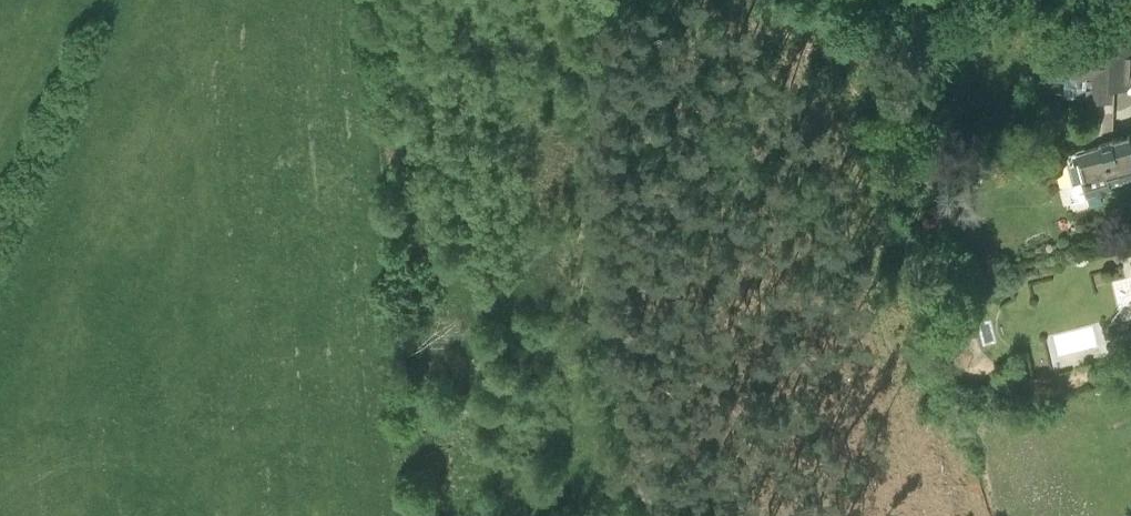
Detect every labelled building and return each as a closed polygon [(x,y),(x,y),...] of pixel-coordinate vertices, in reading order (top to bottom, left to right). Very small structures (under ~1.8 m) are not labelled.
[(1035,37),(1033,75),(1085,78),(1084,97),(1111,98),(1112,85),(1129,86),(1130,54),(1130,42),(1035,37)] [(1091,189),(1115,183),(1113,178),(1130,173),(1130,133),(1068,150),(1076,180),(1087,177),(1091,189)] [(1096,321),(1049,328),(1052,354),(1099,347),(1096,321)]
